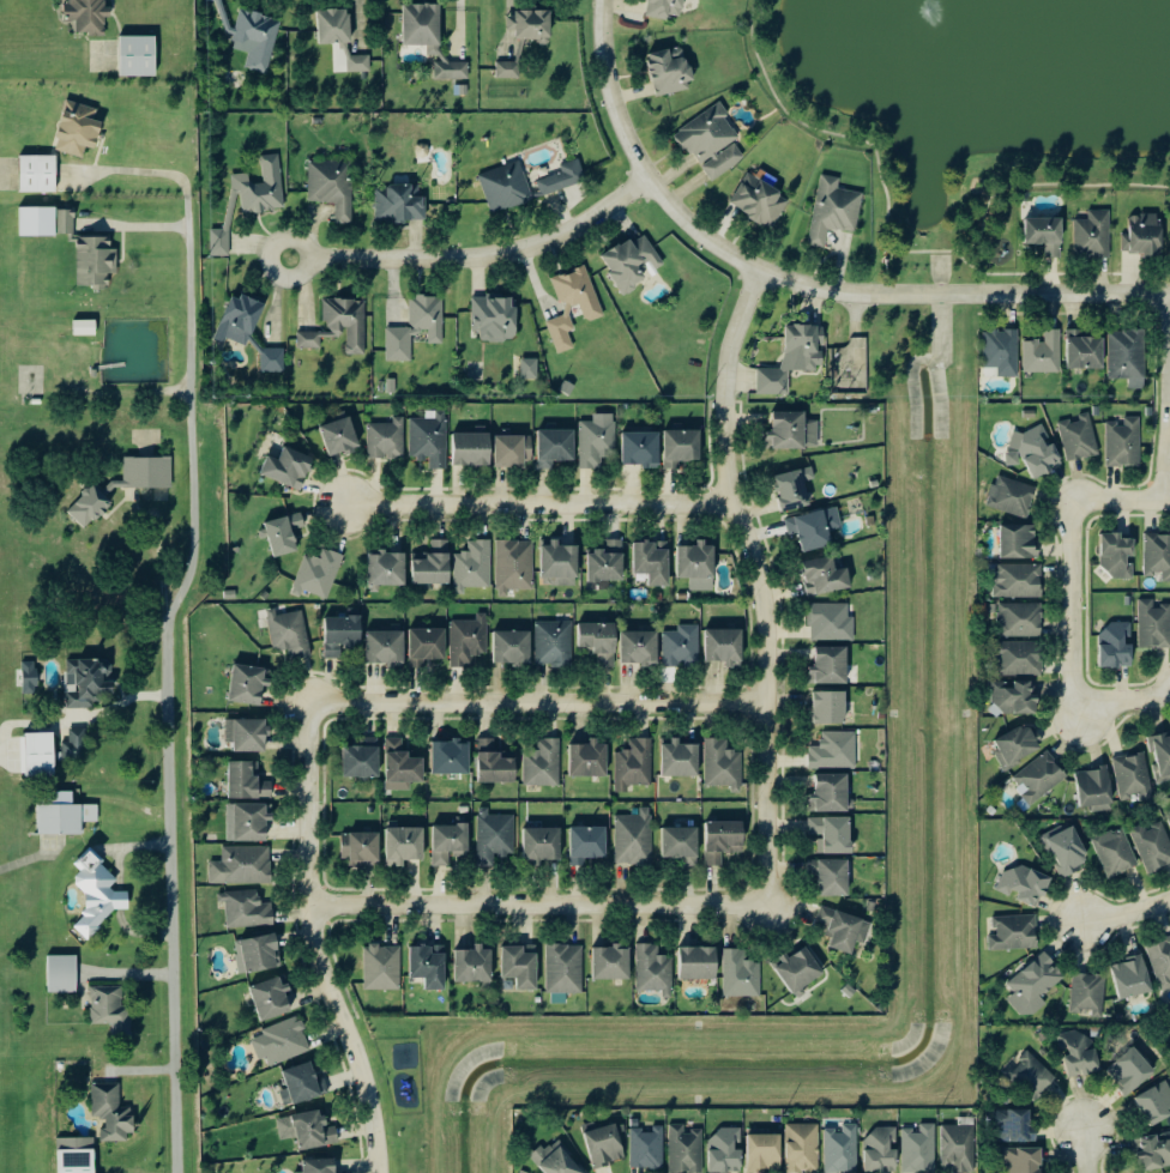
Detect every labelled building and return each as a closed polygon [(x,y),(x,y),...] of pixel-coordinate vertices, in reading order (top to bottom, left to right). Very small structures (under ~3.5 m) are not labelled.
[(73,4),(66,5),(67,21),(77,21),(78,36),(108,34),(107,18),(108,18),(107,0),(73,0),(73,4)] [(672,21),(673,15),(684,17),(686,0),(650,0),(648,17),(672,21)] [(407,45),(428,45),(428,56),(436,56),(436,80),(470,80),(470,63),(445,63),(445,4),(406,5),(407,45)] [(353,44),(352,9),(320,11),(321,45),(353,44)] [(269,74),(282,19),(242,10),(237,31),(233,50),(248,53),(245,69),(269,74)] [(518,39),(554,39),(554,12),(509,12),(510,31),(518,31),(518,39)] [(119,36),(153,36),(155,78),(120,78),(119,36)] [(697,88),(690,58),(674,61),(672,50),(649,55),(658,96),(697,88)] [(370,56),(348,56),(348,73),(371,72),(370,56)] [(521,63),(498,63),(497,79),(521,79),(521,63)] [(54,151),(83,159),(86,147),(97,150),(104,123),(93,121),(96,109),(68,101),(54,151)] [(678,131),(711,183),(747,160),(735,142),(741,138),(720,104),(678,131)] [(260,157),(264,183),(251,186),(249,173),(231,176),(234,193),(240,192),(244,216),(290,209),(281,153),(260,157)] [(55,156),(56,192),(19,193),(18,157),(55,156)] [(562,174),(537,182),(542,197),(587,182),(579,160),(560,166),(562,174)] [(353,224),(352,162),(308,162),(309,203),(336,203),(336,224),(353,224)] [(492,215),(533,201),(520,162),(479,176),(492,215)] [(731,207),(775,229),(792,197),(747,175),(731,207)] [(864,193),(839,189),(841,178),(821,175),(810,246),(827,249),(830,229),(857,234),(864,193)] [(414,187),(377,186),(376,222),(425,224),(426,198),(414,197),(414,187)] [(54,207),(54,237),(18,237),(18,208),(54,207)] [(59,210),(58,235),(75,235),(75,211),(59,210)] [(1110,211),(1089,211),(1089,220),(1075,221),(1076,260),(1111,259),(1110,211)] [(1130,236),(1121,236),(1122,254),(1144,253),(1144,258),(1165,257),(1165,226),(1159,226),(1159,216),(1130,216),(1130,236)] [(1063,219),(1026,219),(1027,246),(1045,245),(1045,260),(1064,259),(1063,219)] [(210,257),(230,257),(230,230),(210,230),(210,257)] [(666,265),(645,236),(635,244),(631,238),(601,260),(626,294),(666,265)] [(77,286),(109,287),(109,274),(117,275),(118,239),(78,238),(77,286)] [(553,276),(564,316),(548,321),(557,355),(575,350),(570,333),(576,331),(571,314),(583,311),(586,323),(603,318),(588,266),(553,276)] [(251,348),(264,304),(231,294),(217,341),(226,344),(227,340),(251,348)] [(413,362),(413,334),(429,334),(429,345),(444,345),(444,297),(410,298),(410,329),(387,329),(387,362),(413,362)] [(472,297),(473,327),(481,327),(481,342),(518,341),(517,299),(496,299),(496,297),(472,297)] [(345,355),(366,355),(366,300),(325,300),(325,333),(298,333),(298,349),(322,349),(322,339),(345,339),(345,355)] [(73,322),(74,337),(97,336),(97,321),(73,322)] [(758,395),(791,395),(791,371),(825,371),(825,327),(786,327),(786,369),(758,369),(758,395)] [(983,369),(999,369),(999,378),(1020,378),(1020,331),(983,332),(983,369)] [(1062,331),(1045,331),(1045,342),(1025,341),(1024,373),(1062,374),(1062,331)] [(1069,370),(1106,370),(1106,339),(1080,338),(1080,331),(1070,331),(1069,370)] [(1146,331),(1110,332),(1111,380),(1130,380),(1130,390),(1147,390),(1146,331)] [(284,373),(285,350),(261,350),(261,373),(284,373)] [(522,359),(521,380),(538,381),(539,360),(522,359)] [(409,419),(410,461),(430,460),(430,471),(448,471),(446,412),(427,412),(428,419),(409,419)] [(819,423),(807,423),(807,413),(772,413),(773,450),(819,449),(819,423)] [(1100,455),(1090,413),(1079,416),(1080,419),(1059,424),(1069,463),(1100,455)] [(617,458),(616,415),(593,415),(593,422),(581,423),(582,470),(603,470),(603,458),(617,458)] [(405,417),(393,417),(393,424),(368,424),(368,459),(404,459),(405,417)] [(1141,418),(1123,418),(1123,423),(1107,423),(1107,467),(1141,466),(1141,418)] [(322,426),(329,458),(361,451),(354,419),(322,426)] [(1009,468),(1027,461),(1035,480),(1063,468),(1045,424),(1010,438),(1016,451),(1004,456),(1009,468)] [(576,431),(540,431),(540,470),(554,471),(554,462),(576,462),(576,431)] [(703,432),(667,431),(666,471),(681,471),(681,462),(702,463),(703,432)] [(662,434),(625,433),(624,467),(661,468),(662,434)] [(493,434),(456,435),(456,467),(494,466),(493,434)] [(498,469),(532,469),(532,437),(497,437),(498,469)] [(262,475),(303,493),(317,461),(286,447),(279,462),(270,458),(262,475)] [(172,489),(173,459),(124,459),(124,484),(83,484),(83,502),(70,502),(70,517),(79,517),(79,523),(108,523),(108,502),(124,502),(124,489),(172,489)] [(822,501),(815,468),(776,477),(783,510),(822,501)] [(1039,489),(998,475),(987,506),(1028,521),(1039,489)] [(869,483),(876,480),(878,488),(870,489),(869,483)] [(805,553),(836,546),(833,535),(844,532),(839,508),(786,520),(789,536),(800,534),(805,553)] [(276,559),(300,552),(296,540),(309,536),(302,513),(265,524),(276,559)] [(1002,559),(1038,559),(1038,527),(1003,526),(1002,559)] [(1137,558),(1137,540),(1124,540),(1123,534),(1103,535),(1104,570),(1112,570),(1112,581),(1133,580),(1132,558),(1137,558)] [(1161,578),(1161,583),(1169,583),(1169,535),(1146,535),(1145,578),(1161,578)] [(451,585),(450,541),(431,541),(431,554),(414,554),(414,586),(451,585)] [(491,541),(468,542),(468,554),(453,554),(454,590),(492,589),(491,541)] [(560,541),(543,541),(542,586),(579,587),(580,547),(560,547),(560,541)] [(589,582),(625,583),(626,541),(605,541),(605,552),(590,552),(589,582)] [(497,542),(498,597),(509,597),(509,591),(535,591),(534,542),(497,542)] [(717,547),(708,547),(708,542),(699,542),(699,548),(680,547),(680,580),(691,580),(690,592),(716,592),(717,547)] [(671,588),(671,551),(658,551),(658,544),(636,544),(635,575),(651,576),(651,587),(671,588)] [(305,555),(292,594),(302,597),(304,592),(329,601),(343,556),(323,549),(320,560),(305,555)] [(407,587),(407,553),(370,552),(369,587),(407,587)] [(853,589),(849,569),(837,571),(834,557),(803,563),(810,598),(853,589)] [(1043,599),(1043,566),(994,565),(993,598),(1043,599)] [(1155,606),(1155,601),(1140,601),(1141,649),(1169,649),(1169,606),(1155,606)] [(849,604),(810,605),(811,642),(855,641),(854,617),(849,617),(849,604)] [(1043,638),(1043,605),(999,605),(999,638),(1043,638)] [(267,617),(275,651),(288,649),(290,661),(312,657),(302,609),(267,617)] [(488,657),(487,615),(477,615),(477,621),(452,622),(453,670),(474,669),(473,657),(488,657)] [(363,618),(327,618),(326,659),(342,659),(342,649),(363,649),(363,618)] [(573,622),(537,623),(538,668),(573,667),(573,622)] [(617,667),(618,625),(580,625),(580,652),(598,653),(597,667),(617,667)] [(1104,669),(1135,668),(1134,625),(1102,626),(1104,669)] [(700,626),(678,626),(678,632),(665,633),(665,668),(700,667),(700,626)] [(447,630),(411,630),(412,669),(426,669),(426,662),(447,661),(447,630)] [(704,630),(741,630),(741,661),(731,661),(731,669),(724,669),(724,661),(704,661),(704,630)] [(406,633),(368,633),(367,668),(405,668),(406,633)] [(495,666),(533,667),(533,634),(496,633),(495,666)] [(659,634),(623,633),(622,666),(659,667),(659,634)] [(1043,644),(1001,643),(1000,676),(1043,677),(1043,644)] [(848,686),(849,649),(818,648),(817,668),(812,668),(811,685),(848,686)] [(114,695),(114,661),(68,662),(68,683),(78,683),(78,694),(66,694),(67,709),(100,708),(100,695),(114,695)] [(37,662),(23,663),(23,695),(38,695),(37,662)] [(264,688),(269,688),(270,669),(233,667),(231,704),(263,706),(264,688)] [(996,717),(1041,715),(1040,695),(1035,696),(1034,682),(1025,683),(1025,678),(1016,678),(1016,682),(994,683),(996,717)] [(815,726),(847,725),(847,693),(815,693),(815,726)] [(269,754),(270,722),(226,721),(226,743),(236,744),(235,753),(269,754)] [(996,742),(1001,752),(996,754),(1003,769),(1047,748),(1035,723),(996,742)] [(62,743),(63,760),(87,759),(86,729),(69,730),(70,743),(62,743)] [(856,770),(856,733),(821,732),(821,748),(809,748),(809,769),(856,770)] [(56,777),(56,734),(24,735),(25,778),(56,777)] [(425,760),(416,760),(417,747),(405,747),(405,740),(388,739),(386,783),(425,785),(425,760)] [(653,786),(651,739),(632,740),(633,752),(615,752),(616,793),(628,793),(628,786),(653,786)] [(1150,740),(1150,752),(1158,751),(1159,764),(1155,764),(1156,788),(1166,787),(1166,789),(1169,789),(1169,739),(1150,740)] [(518,784),(518,760),(500,760),(500,740),(479,740),(480,785),(518,784)] [(561,740),(538,740),(537,758),(526,757),(525,786),(560,787),(561,740)] [(743,752),(728,752),(729,740),(707,740),(706,786),(732,787),(732,793),(742,793),(743,752)] [(433,776),(471,776),(471,742),(433,742),(433,776)] [(572,779),(609,778),(609,746),(599,746),(599,744),(571,744),(572,779)] [(381,747),(370,747),(370,748),(344,748),(344,779),(381,780),(381,747)] [(1012,783),(1034,807),(1068,776),(1046,751),(1012,783)] [(1121,801),(1139,799),(1140,803),(1154,801),(1147,752),(1115,757),(1121,801)] [(230,800),(272,800),(272,778),(254,778),(254,764),(230,763),(230,800)] [(1114,768),(1077,775),(1083,814),(1121,807),(1114,768)] [(850,776),(818,775),(818,795),(809,795),(809,814),(849,815),(850,776)] [(82,835),(82,824),(98,823),(98,806),(74,807),(73,792),(51,793),(52,806),(38,806),(39,836),(82,835)] [(228,805),(226,842),(270,844),(271,815),(268,815),(268,806),(228,805)] [(515,816),(489,816),(489,809),(478,809),(478,866),(496,866),(496,859),(515,858),(515,816)] [(615,866),(652,866),(653,809),(640,809),(640,817),(616,816),(615,866)] [(818,855),(853,856),(853,819),(809,819),(808,838),(818,838),(818,855)] [(745,823),(705,824),(706,868),(723,868),(722,853),(746,853),(745,823)] [(1149,876),(1169,867),(1169,840),(1163,823),(1145,831),(1143,826),(1130,831),(1149,876)] [(470,827),(434,826),(433,868),(450,868),(450,856),(469,856),(470,827)] [(1064,877),(1092,865),(1076,828),(1065,832),(1063,827),(1041,837),(1048,852),(1051,850),(1064,877)] [(608,828),(572,829),(572,868),(591,867),(591,860),(608,860),(608,828)] [(664,830),(664,860),(700,859),(700,828),(664,830)] [(1139,868),(1123,828),(1092,840),(1108,880),(1139,868)] [(425,862),(425,829),(387,830),(388,869),(405,869),(405,862),(425,862)] [(563,862),(562,830),(525,830),(526,868),(543,867),(543,862),(563,862)] [(381,835),(343,834),(342,863),(381,864),(381,835)] [(271,847),(222,848),(222,863),(210,863),(210,886),(272,884),(271,847)] [(114,911),(129,911),(129,893),(114,893),(114,877),(101,867),(101,859),(91,852),(86,852),(75,866),(82,872),(72,884),(85,894),(86,913),(73,930),(91,942),(114,911)] [(851,862),(820,861),(819,897),(850,898),(851,862)] [(1006,870),(997,892),(1016,900),(1038,909),(1043,897),(1047,899),(1055,880),(1020,865),(1017,874),(1006,870)] [(228,929),(274,927),(273,904),(260,904),(259,891),(218,893),(219,904),(226,903),(228,929)] [(831,949),(855,957),(858,945),(865,947),(873,923),(820,907),(813,930),(835,937),(831,949)] [(994,918),(995,936),(989,936),(990,951),(1038,950),(1037,916),(994,918)] [(240,977),(281,969),(276,936),(234,943),(240,977)] [(1169,989),(1169,939),(1144,945),(1147,956),(1113,965),(1123,1002),(1169,989)] [(664,992),(664,999),(673,999),(674,957),(660,957),(660,946),(638,945),(637,992),(664,992)] [(584,947),(547,946),(547,994),(583,995),(584,947)] [(402,947),(365,947),(365,991),(401,991),(402,947)] [(796,998),(827,975),(806,947),(789,960),(785,954),(771,964),(796,998)] [(447,955),(439,955),(439,949),(413,948),(412,979),(427,980),(427,992),(447,992),(447,955)] [(503,949),(504,980),(519,979),(519,992),(539,991),(538,949),(525,949),(525,948),(503,949)] [(631,948),(594,949),(595,982),(632,981),(631,948)] [(719,981),(719,950),(683,949),(682,981),(719,981)] [(456,950),(457,984),(494,983),(493,950),(456,950)] [(761,998),(761,962),(747,962),(746,951),(724,951),(725,998),(761,998)] [(1046,1006),(1041,998),(1067,980),(1049,954),(1005,983),(1014,995),(1007,999),(1023,1022),(1046,1006)] [(77,957),(47,957),(48,994),(78,994),(77,957)] [(1071,1013),(1093,1015),(1093,1019),(1115,1021),(1116,1002),(1105,1001),(1107,978),(1074,974),(1071,1013)] [(249,990),(263,1024),(293,1012),(285,993),(287,992),(281,977),(249,990)] [(123,988),(90,988),(91,1026),(112,1025),(113,1039),(132,1038),(131,1008),(123,1008),(123,988)] [(261,1030),(263,1036),(252,1040),(259,1061),(268,1058),(270,1066),(312,1052),(300,1017),(261,1030)] [(1128,1097),(1157,1072),(1136,1047),(1130,1048),(1121,1056),(1104,1059),(1103,1048),(1095,1049),(1095,1047),(1081,1031),(1058,1034),(1061,1057),(1068,1064),(1069,1078),(1097,1074),(1099,1077),(1109,1076),(1128,1097)] [(1014,1080),(1017,1076),(1040,1097),(1057,1078),(1029,1052),(1008,1075),(1014,1080)] [(284,1069),(288,1089),(281,1091),(284,1105),(328,1095),(321,1063),(313,1065),(313,1063),(284,1069)] [(1148,1126),(1169,1118),(1169,1083),(1138,1095),(1148,1126)] [(120,1084),(92,1085),(93,1119),(102,1119),(102,1141),(134,1140),(133,1107),(120,1108),(120,1084)] [(277,1118),(281,1141),(298,1138),(301,1151),(340,1145),(336,1124),(326,1126),(324,1110),(277,1118)] [(1039,1141),(1039,1131),(1033,1132),(1033,1110),(995,1111),(995,1142),(1039,1141)] [(622,1120),(585,1129),(595,1168),(632,1159),(622,1120)] [(787,1125),(788,1172),(805,1172),(820,1172),(819,1124),(787,1125)] [(921,1124),(921,1130),(903,1130),(904,1172),(920,1172),(936,1172),(936,1124),(921,1124)] [(685,1131),(685,1125),(670,1126),(670,1172),(687,1172),(704,1172),(703,1131),(685,1131)] [(858,1125),(840,1126),(840,1129),(824,1129),(826,1172),(843,1172),(860,1172),(858,1125)] [(976,1126),(943,1126),(944,1172),(976,1172),(976,1126)] [(631,1130),(632,1169),(665,1169),(664,1127),(654,1127),(654,1130),(631,1130)] [(744,1172),(743,1150),(741,1150),(741,1128),(719,1129),(719,1138),(710,1138),(711,1172),(722,1172),(744,1172)] [(894,1128),(874,1128),(874,1138),(866,1138),(866,1172),(875,1172),(900,1172),(899,1150),(895,1150),(894,1128)] [(1169,1165),(1169,1132),(1143,1139),(1145,1151),(1138,1152),(1142,1171),(1169,1165)] [(750,1134),(749,1172),(766,1172),(782,1172),(783,1135),(750,1134)] [(57,1139),(58,1172),(96,1172),(95,1138),(57,1139)] [(568,1140),(537,1151),(545,1172),(580,1172),(568,1140)] [(1043,1148),(1005,1149),(1006,1172),(1044,1172),(1043,1148)] [(337,1159),(304,1160),(305,1172),(338,1172),(337,1159)]
